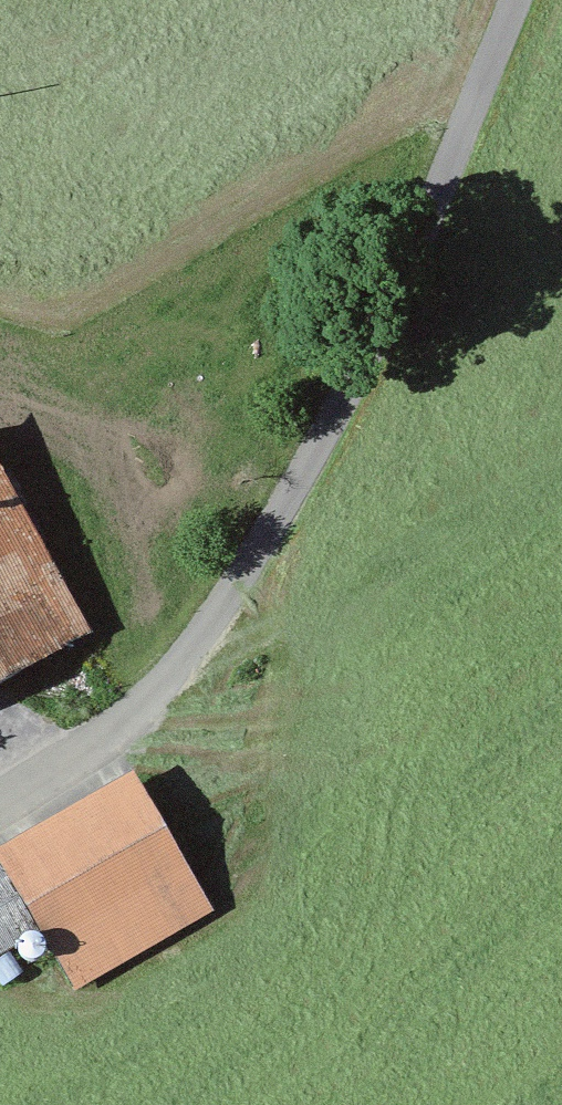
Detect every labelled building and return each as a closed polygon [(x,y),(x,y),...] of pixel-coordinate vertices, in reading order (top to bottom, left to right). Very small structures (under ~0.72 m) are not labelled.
[(82,636),(0,494),(0,685),(82,636)] [(25,906),(68,983),(206,907),(138,789),(7,862),(30,903),(25,906)] [(30,931),(0,881),(0,949),(30,931)]
